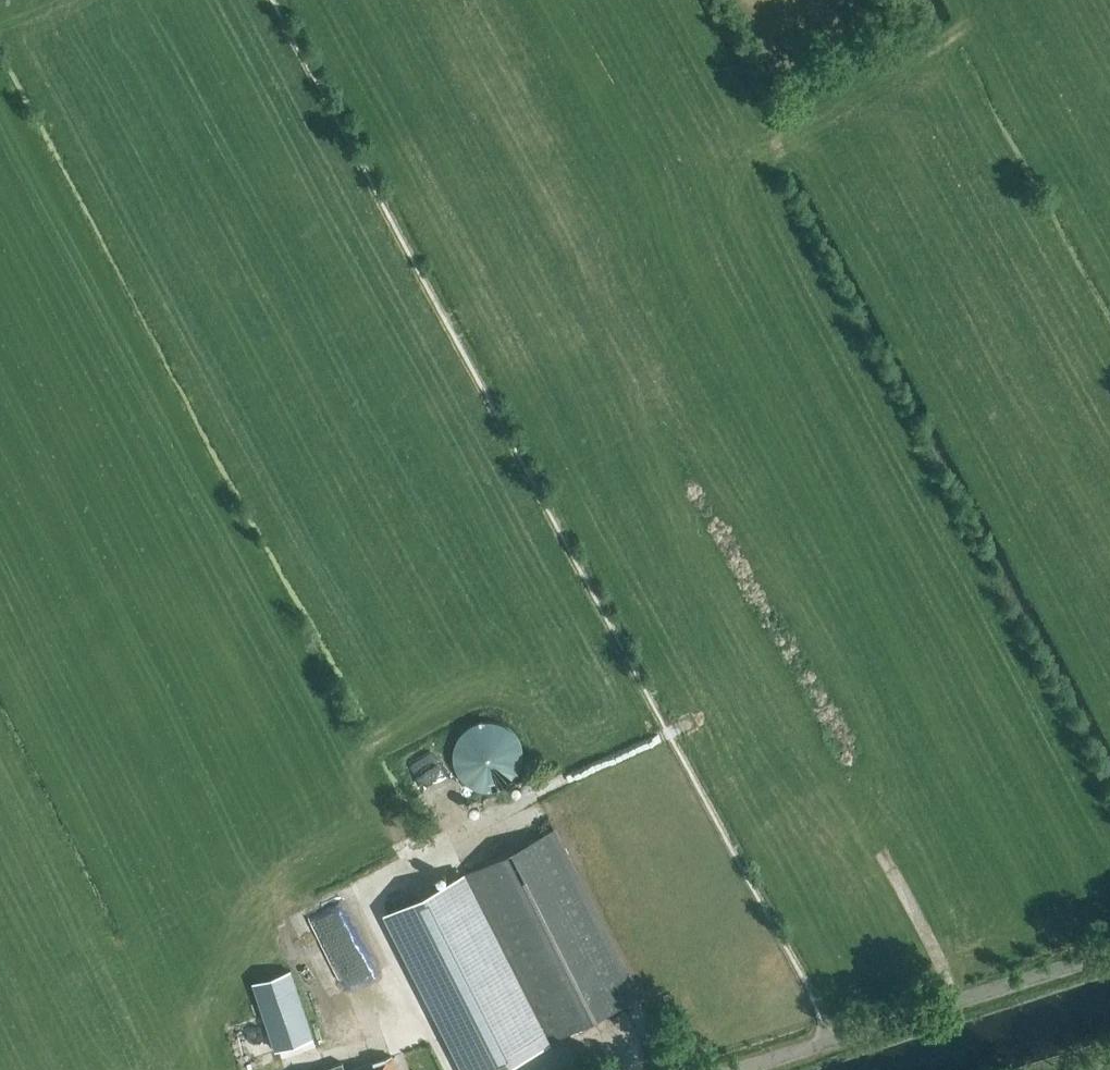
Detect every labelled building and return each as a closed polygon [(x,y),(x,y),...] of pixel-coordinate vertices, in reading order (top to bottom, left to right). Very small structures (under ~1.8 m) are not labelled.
[(524,720),(461,723),(464,785),(527,781),(524,720)] [(551,1041),(638,997),(554,829),(466,873),(551,1041)] [(386,914),(464,1069),(494,1069),(549,1042),(464,874),(386,914)] [(276,1050),(315,1038),(293,971),(253,982),(276,1050)] [(390,1056),(349,1069),(394,1069),(390,1056)]
